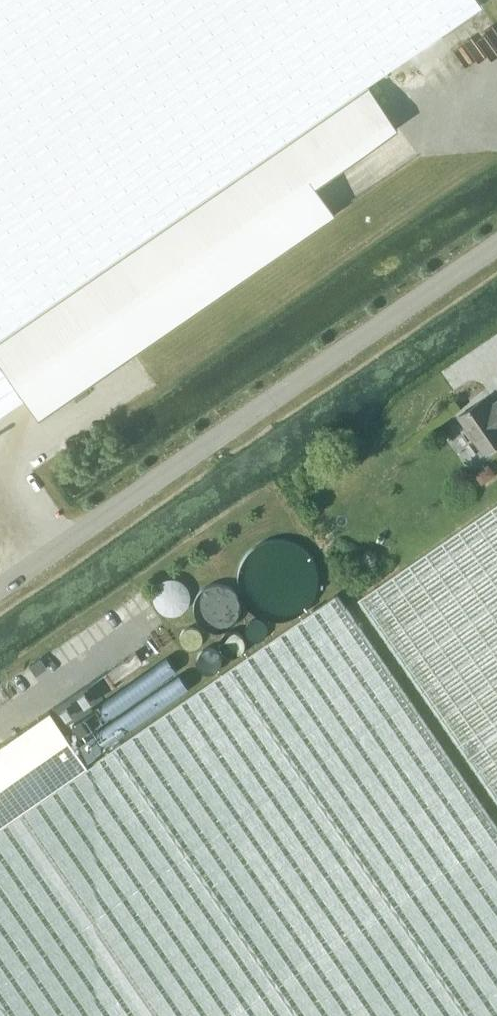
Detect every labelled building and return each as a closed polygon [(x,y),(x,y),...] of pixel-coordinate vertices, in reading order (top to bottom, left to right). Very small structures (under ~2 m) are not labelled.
[(23,398),(38,419),(335,214),(315,184),(396,127),(367,84),(481,5),(477,0),(0,0),(0,414),(23,398)] [(492,405),(486,397),(459,415),(485,452),(496,444),(496,401),(492,405)] [(479,468),(485,478),(496,470),(496,467),(492,460),(479,468)] [(360,597),(496,797),(496,503),(360,597)] [(337,593),(193,692),(87,765),(76,750),(49,710),(0,744),(0,1015),(496,1015),(496,826),(337,593)] [(107,670),(114,681),(142,661),(135,651),(107,670)] [(36,674),(47,667),(41,658),(30,665),(36,674)] [(53,708),(74,739),(88,730),(81,720),(94,710),(90,704),(103,696),(92,681),(53,708)] [(104,749),(93,733),(77,745),(87,760),(104,749)]
